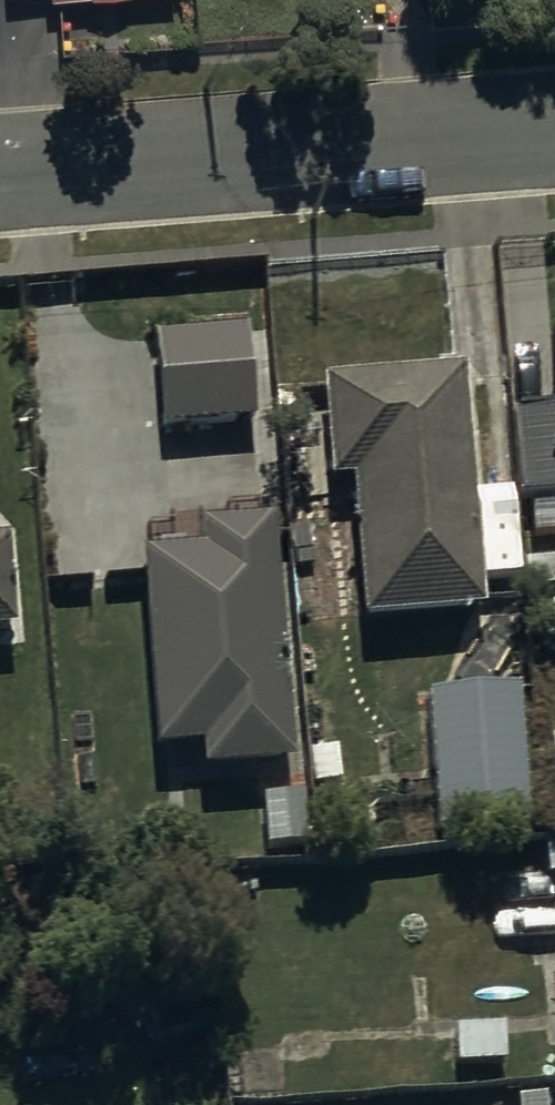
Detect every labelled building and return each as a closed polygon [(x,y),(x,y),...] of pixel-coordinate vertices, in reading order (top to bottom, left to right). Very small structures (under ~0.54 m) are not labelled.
[(245,332),(158,336),(163,435),(251,430),(245,332)] [(466,381),(325,390),(330,490),(354,489),(362,627),(480,620),(466,381)] [(516,419),(521,506),(554,504),(554,417),(516,419)] [(291,776),(275,530),(196,535),(197,557),(146,560),(159,758),(203,755),(205,782),(291,776)] [(18,641),(11,551),(0,552),(0,643),(18,641)] [(523,834),(525,754),(523,698),(431,701),(436,837),(523,834)] [(554,838),(554,753),(538,754),(539,838),(554,838)] [(307,802),(262,802),(262,854),(307,853),(307,802)] [(512,1100),(513,1104),(545,1104),(544,1095),(512,1100)]
